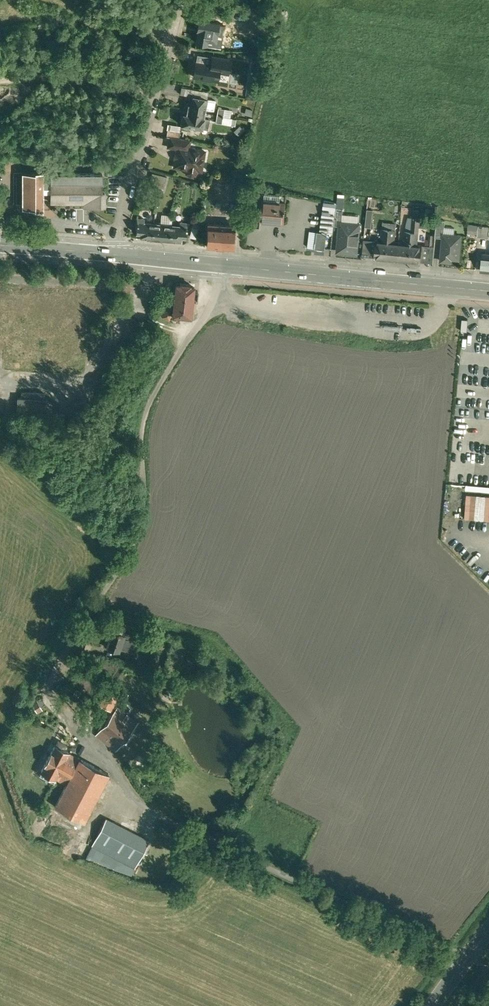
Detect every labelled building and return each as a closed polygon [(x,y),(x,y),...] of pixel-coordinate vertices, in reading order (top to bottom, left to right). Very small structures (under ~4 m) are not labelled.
[(218,21),(199,17),(198,27),(199,27),(196,40),(206,42),(207,38),(215,39),(216,32),(223,33),(225,23),(218,22),(218,21)] [(230,58),(196,53),(192,76),(217,80),(218,72),(228,73),(230,58)] [(208,97),(190,94),(188,100),(187,100),(186,107),(190,107),(190,109),(205,111),(206,106),(207,106),(207,105),(208,103),(209,101),(208,99),(208,98),(208,97)] [(205,111),(190,109),(190,107),(186,107),(186,109),(187,109),(186,113),(183,112),(182,123),(191,125),(193,125),(194,127),(198,128),(199,127),(201,127),(201,126),(202,127),(205,111)] [(190,139),(170,135),(168,145),(178,147),(178,145),(189,147),(190,139)] [(189,147),(178,145),(178,147),(174,165),(187,168),(186,169),(187,170),(187,172),(189,173),(191,174),(192,174),(193,174),(195,173),(197,171),(197,170),(201,170),(205,150),(189,147)] [(148,170),(144,182),(162,188),(166,175),(148,170)] [(102,180),(51,180),(51,181),(44,181),(44,171),(22,171),(22,207),(30,207),(30,209),(44,211),(44,192),(51,192),(51,201),(90,202),(90,206),(105,206),(105,192),(100,192),(100,190),(102,190),(102,180)] [(216,184),(210,183),(207,191),(214,192),(216,184)] [(288,193),(254,189),(251,225),(258,225),(258,224),(260,222),(261,222),(262,217),(285,219),(286,208),(286,206),(288,193)] [(337,200),(325,198),(320,230),(327,231),(333,232),(334,224),(337,206),(337,200)] [(230,206),(216,205),(216,213),(230,214),(230,206)] [(344,207),(337,206),(334,224),(341,224),(341,220),(342,221),(344,207)] [(145,217),(138,216),(136,232),(141,232),(140,237),(151,238),(152,228),(154,228),(154,222),(144,221),(145,217)] [(435,220),(416,217),(415,224),(419,225),(418,227),(421,228),(422,225),(428,226),(427,228),(430,229),(431,226),(434,227),(435,220)] [(446,218),(437,217),(436,235),(443,236),(444,232),(446,218)] [(180,225),(170,224),(169,232),(171,233),(170,240),(181,241),(182,236),(186,236),(187,221),(180,220),(180,225)] [(342,221),(341,220),(341,224),(338,249),(357,251),(360,222),(342,221)] [(170,224),(154,222),(154,228),(152,228),(151,238),(170,240),(171,233),(169,232),(170,224)] [(237,225),(208,223),(206,243),(235,245),(237,225)] [(480,224),(478,233),(488,235),(488,233),(488,225),(480,224)] [(383,226),(382,239),(376,238),(375,255),(387,256),(389,227),(383,226)] [(396,228),(389,227),(387,256),(398,257),(400,241),(395,240),(396,228)] [(325,248),(327,231),(320,230),(317,229),(315,247),(325,248)] [(406,229),(404,241),(400,241),(398,257),(409,258),(412,229),(406,229)] [(423,243),(417,242),(419,230),(412,229),(409,258),(421,259),(423,243)] [(444,232),(443,236),(441,259),(451,260),(452,257),(459,257),(461,233),(444,232)] [(190,281),(180,280),(180,282),(175,282),(174,297),(173,307),(173,313),(190,315),(191,298),(196,299),(197,290),(193,290),(193,283),(190,283),(190,281)] [(170,297),(162,314),(168,318),(173,307),(174,297),(170,297)] [(44,390),(22,388),(22,395),(18,394),(18,403),(46,404),(47,396),(44,396),(44,390)] [(18,403),(16,402),(15,413),(49,415),(49,404),(46,404),(18,403)] [(467,492),(465,517),(488,519),(488,494),(467,492)] [(123,633),(112,630),(110,635),(107,634),(106,639),(108,640),(107,645),(119,649),(120,646),(135,650),(140,635),(124,630),(123,633)] [(115,694),(109,690),(101,704),(107,708),(115,694)] [(117,706),(97,731),(116,746),(136,721),(117,706)] [(65,742),(58,738),(56,743),(55,742),(55,743),(42,769),(41,768),(41,769),(40,770),(55,777),(56,775),(67,781),(80,756),(69,751),(69,750),(68,749),(63,747),(65,742)] [(156,758),(145,753),(142,760),(152,766),(156,758)] [(67,781),(55,804),(84,819),(108,771),(80,756),(67,781)] [(149,839),(106,817),(92,843),(135,865),(149,839)]
